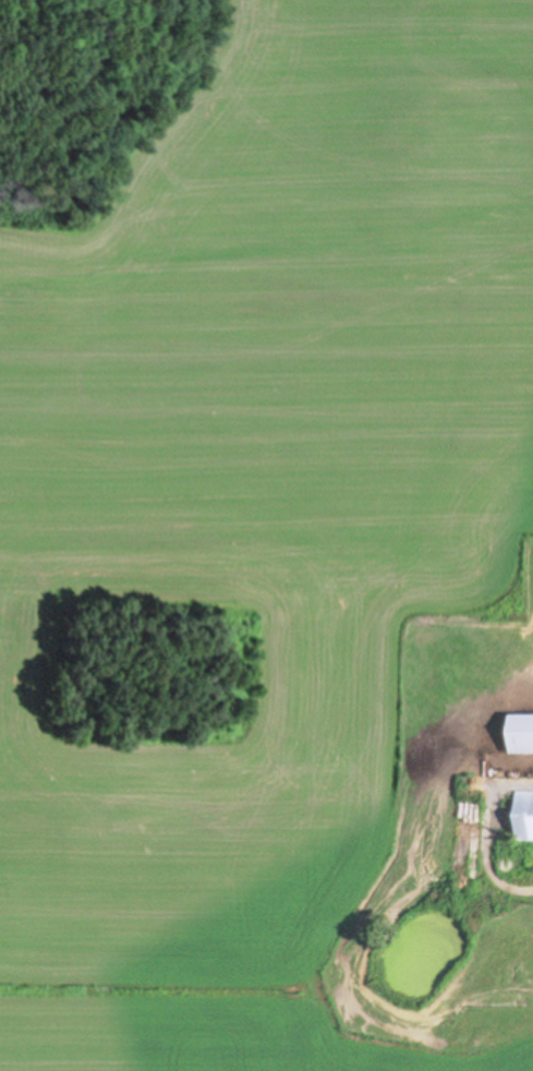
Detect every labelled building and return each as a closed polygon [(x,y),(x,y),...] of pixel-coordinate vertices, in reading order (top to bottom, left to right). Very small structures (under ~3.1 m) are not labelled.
[(513,754),(532,754),(532,714),(513,714),(513,754)] [(518,842),(532,842),(532,792),(518,792),(518,842)]
